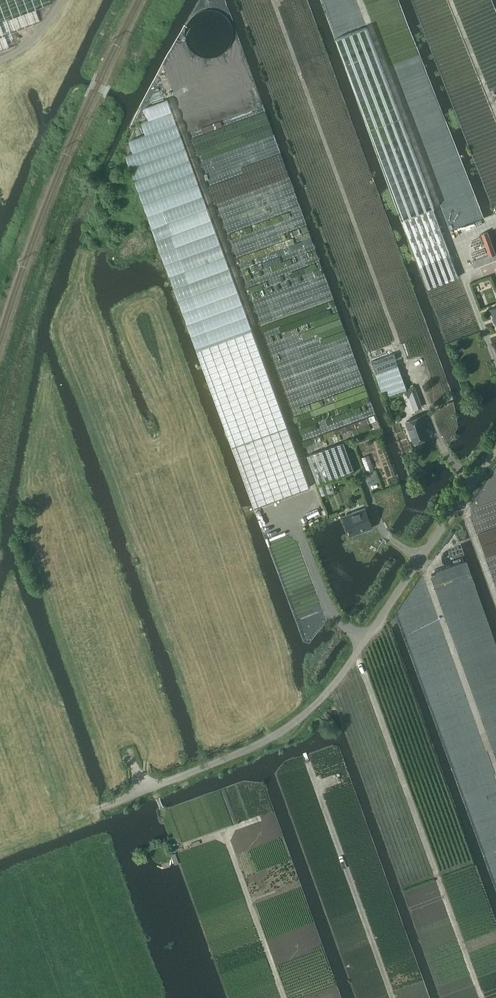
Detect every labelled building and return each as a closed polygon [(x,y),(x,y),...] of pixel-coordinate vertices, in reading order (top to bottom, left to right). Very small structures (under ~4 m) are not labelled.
[(432,209),(402,221),(409,240),(421,271),(428,288),(457,277),(442,235),(432,209)] [(487,231),(481,233),(490,256),(495,254),(487,231)] [(310,487),(252,330),(197,350),(255,507),(310,487)] [(406,390),(393,353),(371,361),(384,397),(406,390)] [(426,423),(424,415),(406,421),(414,442),(429,437),(424,424),(426,423)] [(343,442),(307,455),(317,484),(353,470),(343,442)] [(374,469),(369,454),(362,457),(367,471),(374,469)] [(330,479),(317,484),(321,493),(333,488),(330,479)] [(351,512),(352,515),(344,518),(350,535),(361,531),(361,529),(371,525),(365,508),(359,510),(358,509),(352,512),(351,512)]
